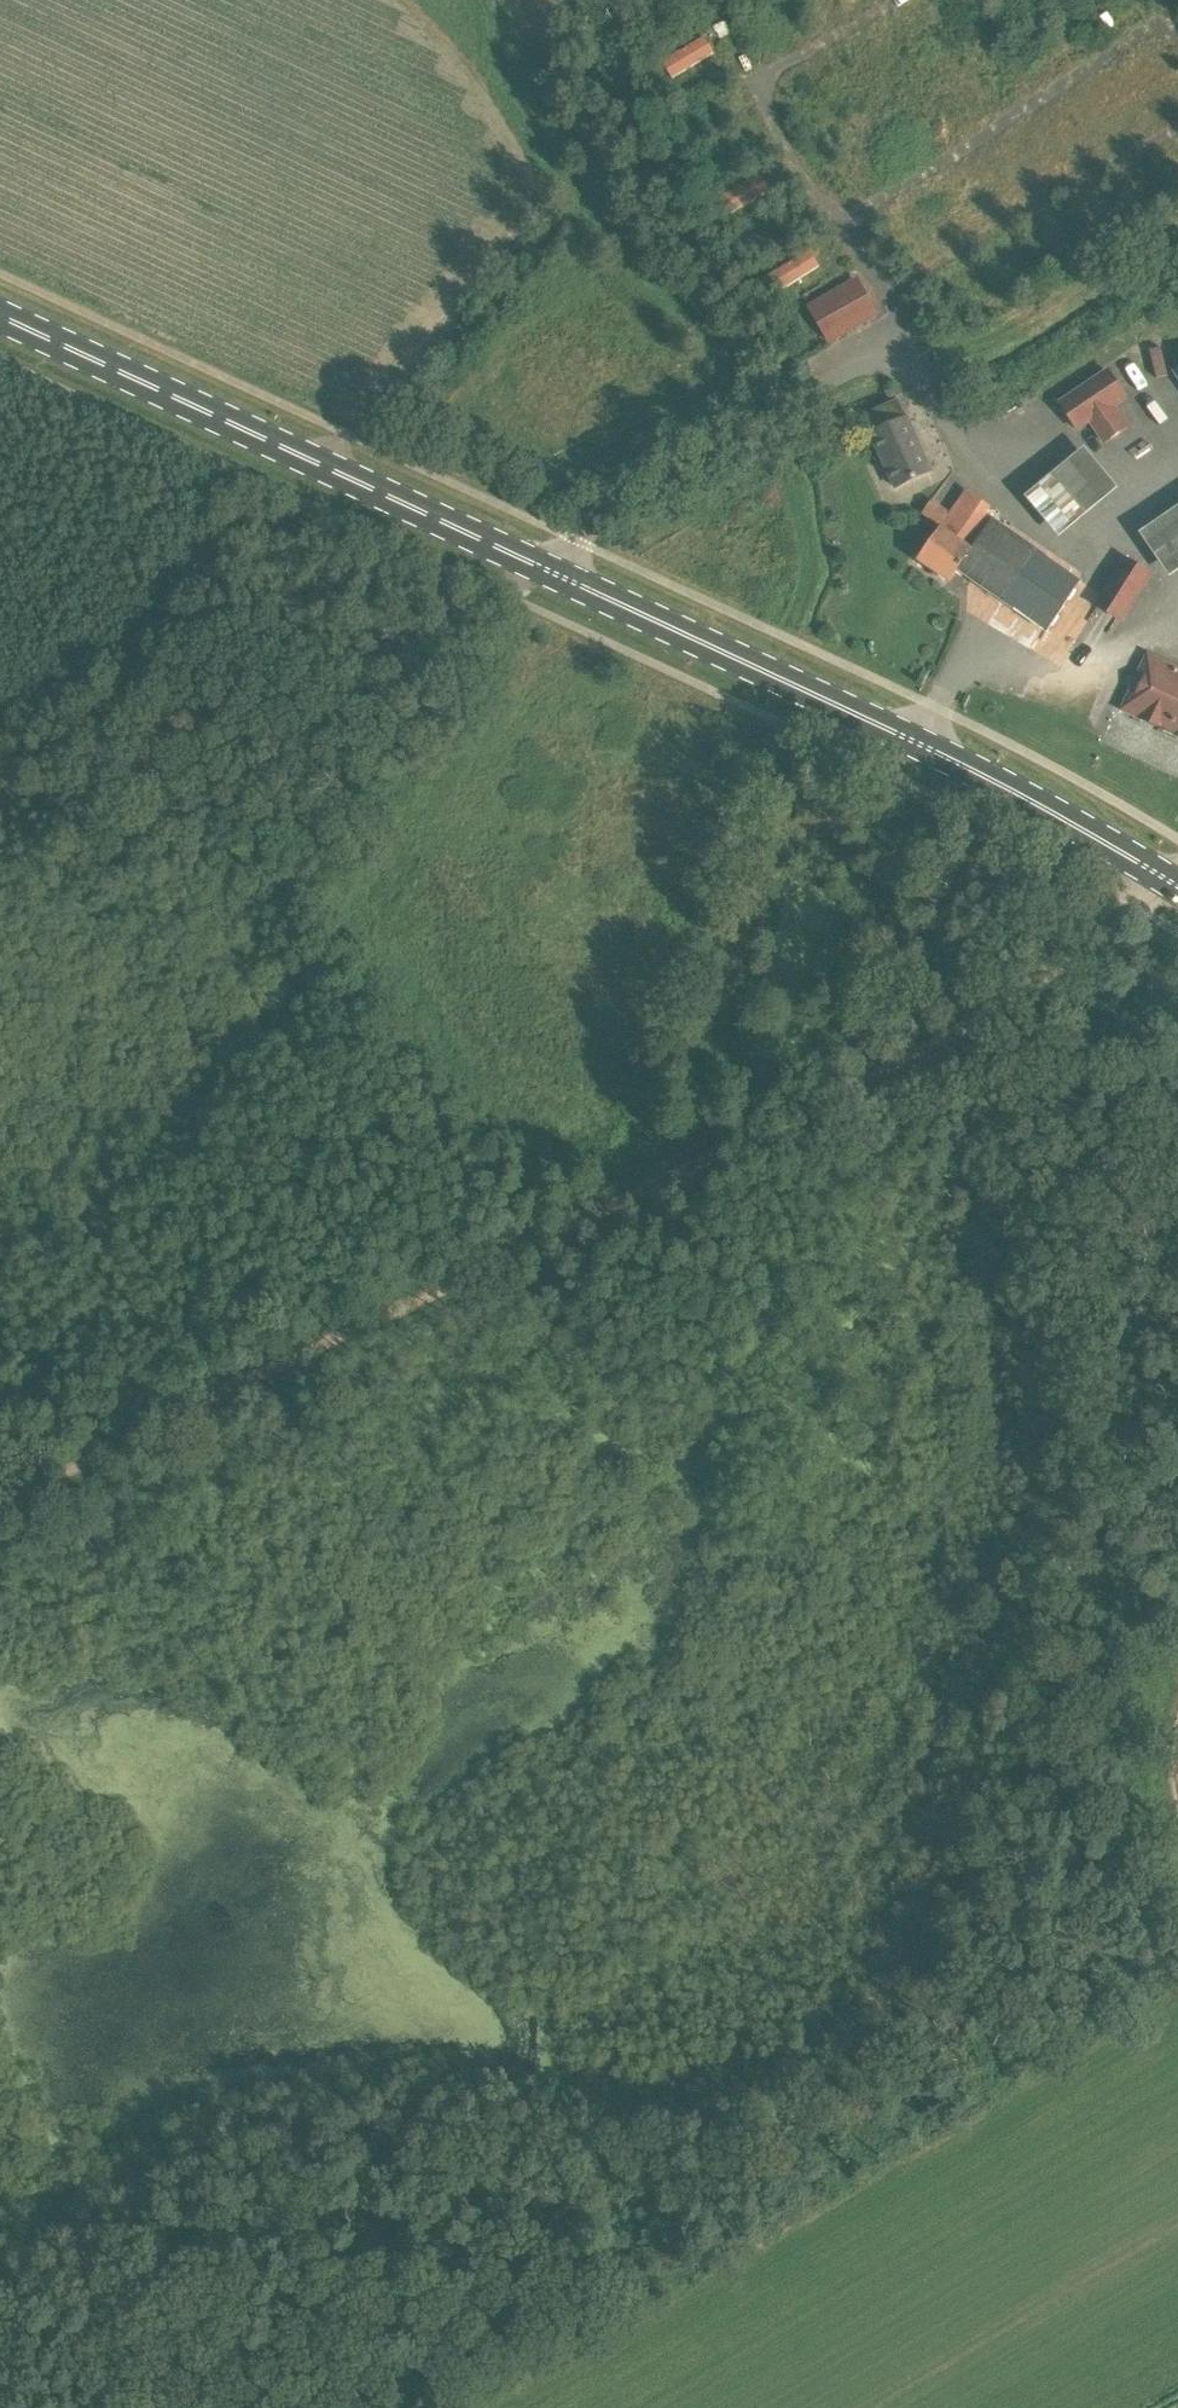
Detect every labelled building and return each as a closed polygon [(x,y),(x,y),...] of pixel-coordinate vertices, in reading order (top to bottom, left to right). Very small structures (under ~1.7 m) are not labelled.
[(704,37),(663,62),(673,79),(714,54),(704,37)] [(771,191),(762,175),(720,198),(729,215),(771,191)] [(820,268),(809,251),(768,277),(779,293),(820,268)] [(858,278),(808,307),(829,344),(880,316),(858,278)] [(1144,351),(1159,371),(1168,364),(1153,344),(1144,351)] [(1113,406),(1126,397),(1108,371),(1060,403),(1078,429),(1091,421),(1105,442),(1127,427),(1113,406)] [(899,401),(864,417),(896,488),(931,471),(899,401)] [(1030,493),(1060,535),(1122,490),(1092,448),(1030,493)] [(993,520),(987,515),(992,508),(967,490),(951,515),(940,529),(918,560),(949,582),(954,575),(993,520)] [(1173,576),(1177,573),(1177,508),(1143,531),(1173,576)] [(1152,574),(1125,557),(1094,607),(1121,623),(1152,574)] [(1123,708),(1177,734),(1177,668),(1148,654),(1123,708)] [(837,782),(821,774),(815,788),(831,795),(837,782)]
